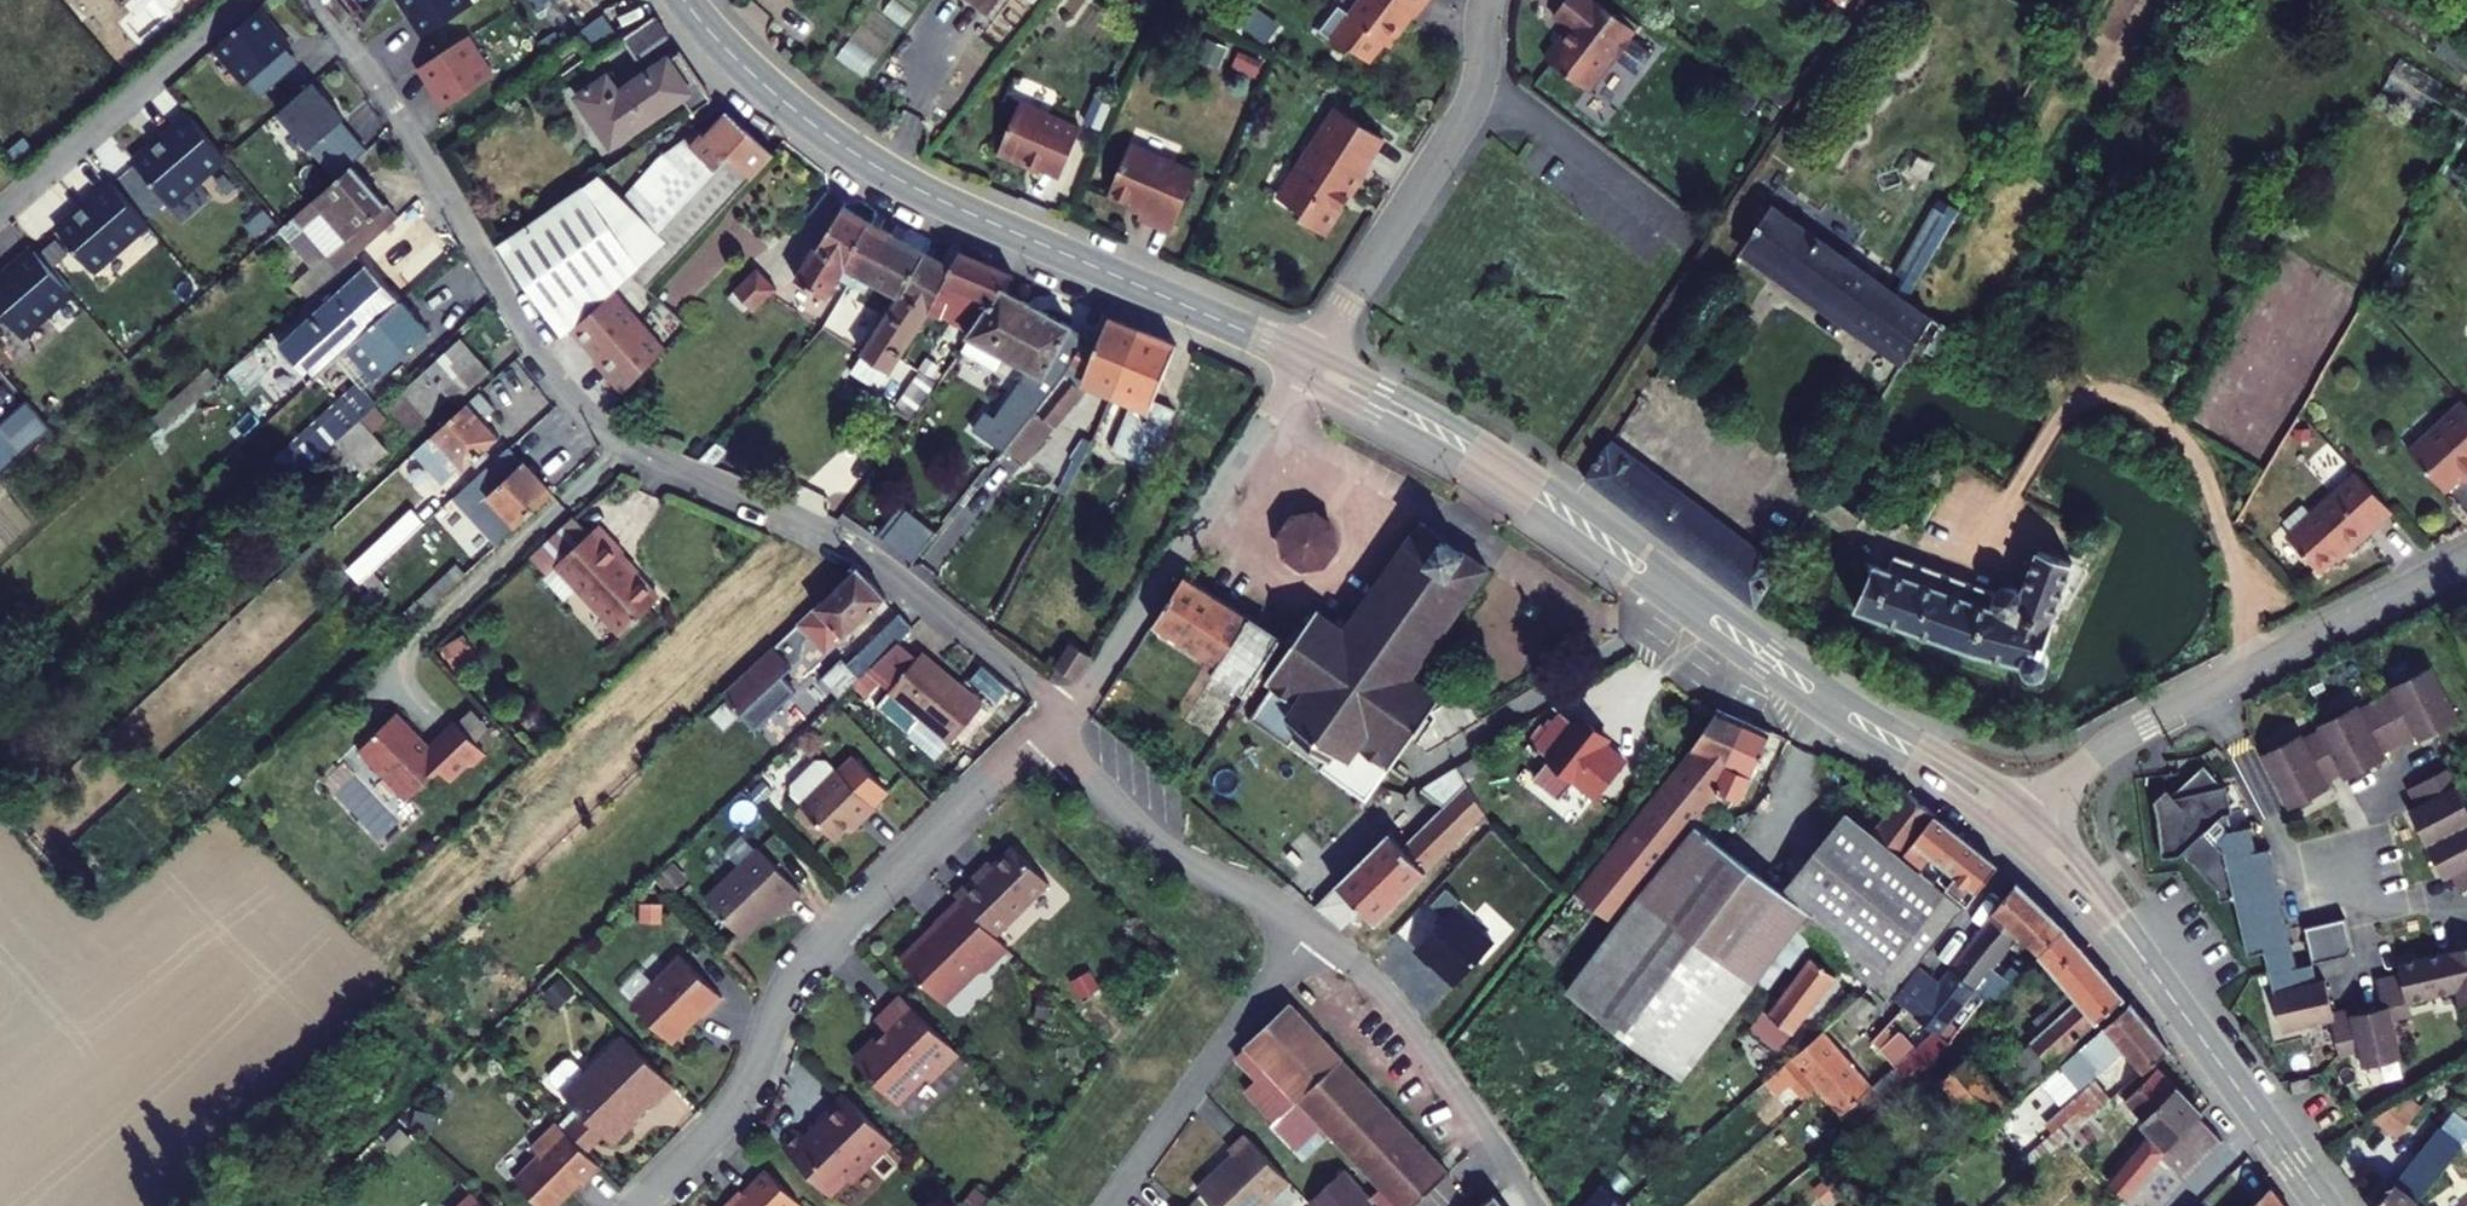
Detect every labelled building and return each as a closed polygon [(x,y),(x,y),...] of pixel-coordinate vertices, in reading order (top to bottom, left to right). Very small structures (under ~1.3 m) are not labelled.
[(428,35),(470,7),(465,0),(405,0),(428,35)] [(989,9),(996,0),(976,0),(989,9)] [(1359,2),(1356,0),(1344,0),(1330,18),(1358,39),(1362,35),(1378,48),(1393,28),(1400,33),(1425,0),(1360,0),(1359,2)] [(1556,8),(1572,22),(1565,30),(1563,29),(1543,55),(1586,89),(1616,51),(1638,67),(1653,49),(1631,32),(1637,24),(1606,0),(1562,0),(1556,8)] [(278,32),(258,9),(216,45),(248,81),(287,48),(275,34),(278,32)] [(654,15),(623,36),(637,57),(669,36),(654,15)] [(2434,53),(2466,73),(2466,48),(2445,35),(2434,53)] [(419,67),(446,109),(492,79),(465,37),(419,67)] [(607,76),(575,97),(611,146),(684,98),(694,112),(716,97),(685,53),(672,62),(669,57),(617,91),(607,76)] [(2382,89),(2428,114),(2446,83),(2399,57),(2382,89)] [(277,112),(308,148),(343,118),(311,82),(277,112)] [(1028,163),(1059,176),(1079,128),(1017,102),(995,154),(1026,168),(1028,163)] [(1301,219),(1326,235),(1368,169),(1366,168),(1385,137),(1337,107),(1279,197),(1304,214),(1301,219)] [(686,243),(774,152),(726,110),(697,135),(693,131),(639,180),(643,186),(686,243)] [(227,157),(189,114),(161,138),(164,140),(136,164),(172,205),(227,157)] [(1136,217),(1169,231),(1194,173),(1127,144),(1106,193),(1140,207),(1136,217)] [(350,271),(413,215),(367,163),(304,219),(350,271)] [(634,271),(646,286),(686,243),(643,186),(626,201),(602,175),(503,244),(564,334),(568,329),(615,288),(634,271)] [(148,225),(110,181),(82,205),(85,208),(58,232),(93,273),(148,225)] [(855,280),(860,272),(875,247),(878,249),(892,224),(857,200),(829,241),(827,239),(805,271),(835,292),(847,274),(855,280)] [(1774,202),(1741,253),(1903,365),(1934,314),(1774,202)] [(940,257),(892,224),(878,249),(875,247),(860,272),(866,276),(874,265),(904,287),(850,369),(873,385),(924,313),(955,269),(940,257)] [(951,240),(940,257),(955,269),(924,313),(939,323),(944,315),(967,331),(1007,278),(1011,271),(951,240)] [(74,293),(38,252),(18,270),(20,273),(11,280),(8,276),(0,283),(0,310),(23,337),(74,293)] [(759,261),(732,287),(750,307),(780,280),(759,261)] [(370,265),(280,347),(307,380),(400,298),(370,265)] [(1089,325),(1007,278),(967,331),(964,335),(992,352),(1000,340),(1030,359),(996,406),(988,399),(976,416),(1005,439),(1070,356),(1089,325)] [(667,348),(615,288),(568,329),(624,396),(667,348)] [(428,330),(400,298),(307,380),(311,385),(364,338),(388,365),(428,330)] [(1070,356),(1005,439),(1019,451),(1096,350),(1117,360),(1137,319),(1113,310),(1100,332),(1089,325),(1070,356)] [(1181,335),(1137,319),(1117,360),(1142,372),(1115,438),(1156,456),(1179,397),(1159,389),(1181,335)] [(459,338),(415,378),(443,411),(487,370),(459,338)] [(913,417),(928,385),(912,378),(897,410),(913,417)] [(2417,433),(2455,471),(2466,459),(2466,384),(2417,433)] [(362,391),(334,415),(348,432),(361,421),(376,407),(362,391)] [(24,401),(0,421),(0,429),(21,453),(48,429),(24,401)] [(469,402),(435,433),(464,467),(499,435),(469,402)] [(387,448),(361,421),(348,432),(334,444),(363,474),(387,448)] [(1612,438),(1583,478),(1757,609),(1783,566),(1612,438)] [(510,449),(468,488),(456,499),(496,543),(550,494),(510,449)] [(2358,531),(2361,534),(2402,494),(2367,458),(2299,524),(2332,557),(2358,531)] [(360,558),(373,572),(446,504),(433,490),(360,558)] [(1345,528),(1299,502),(1273,549),(1320,575),(1345,528)] [(605,523),(587,504),(544,544),(562,564),(572,555),(637,623),(675,587),(635,545),(639,542),(613,515),(605,523)] [(925,508),(900,537),(917,551),(940,521),(925,508)] [(1264,684),(1272,688),(1249,719),(1366,802),(1442,695),(1415,676),(1492,566),(1467,549),(1442,532),(1420,517),(1344,626),(1317,608),(1264,684)] [(1872,569),(1854,609),(1976,653),(2026,665),(2028,668),(2031,672),(2036,675),(2040,675),(2046,674),(2052,669),(2055,661),(2053,655),(2049,649),(2063,608),(2079,561),(2040,547),(2024,588),(2022,585),(2019,583),(2015,582),(2009,582),(2005,584),(2001,587),(1998,591),(1897,554),(1893,555),(1890,566),(1877,560),(1872,569)] [(455,564),(397,619),(406,629),(465,575),(455,564)] [(859,570),(722,700),(742,721),(781,684),(774,677),(823,631),(834,642),(883,597),(859,570)] [(1150,628),(1247,686),(1280,631),(1183,573),(1150,628)] [(847,653),(817,680),(843,708),(934,623),(919,607),(856,664),(847,653)] [(1039,653),(1032,661),(1056,676),(1071,653),(1045,637),(1039,653)] [(924,671),(913,685),(915,687),(904,701),(935,725),(946,710),(978,736),(1009,695),(945,645),(924,671)] [(2304,726),(2266,745),(2296,805),(2334,785),(2330,778),(2347,770),(2351,777),(2389,758),(2385,751),(2419,734),(2423,741),(2461,722),(2431,662),(2393,681),(2396,688),(2363,705),(2359,698),(2321,717),(2324,724),(2308,732),(2304,726)] [(924,671),(920,668),(908,682),(913,685),(924,671)] [(1537,772),(1563,792),(1581,769),(1606,789),(1635,751),(1615,736),(1620,729),(1594,709),(1589,716),(1572,702),(1543,740),(1555,749),(1537,772)] [(1438,719),(1440,730),(1474,712),(1470,704),(1438,719)] [(1578,894),(1617,927),(1622,920),(1651,943),(1671,918),(1756,986),(1799,930),(1775,912),(1786,898),(1685,819),(1717,777),(1725,783),(1767,730),(1722,710),(1578,894)] [(1440,730),(1444,734),(1456,745),(1484,731),(1474,712),(1440,730)] [(379,767),(382,771),(409,798),(439,770),(448,780),(481,749),(456,722),(427,751),(416,739),(415,738),(417,736),(396,714),(375,735),(359,751),(376,769),(379,767)] [(1444,734),(1424,746),(1429,758),(1456,745),(1444,734)] [(866,807),(869,811),(884,796),(846,758),(845,759),(835,750),(826,750),(802,773),(801,782),(811,792),(809,794),(843,828),(866,807)] [(1389,825),(1318,898),(1341,917),(1357,900),(1375,916),(1497,791),(1476,766),(1404,839),(1389,825)] [(2448,769),(2408,789),(2416,806),(2407,810),(2443,882),(2452,878),(2461,895),(2466,891),(2466,808),(2448,769)] [(2273,993),(2317,985),(2313,963),(2309,944),(2288,948),(2268,852),(2256,855),(2251,828),(2238,830),(2230,786),(2216,788),(2204,774),(2176,800),(2168,791),(2154,804),(2164,857),(2183,853),(2188,849),(2223,890),(2224,901),(2237,898),(2248,956),(2265,953),(2273,993)] [(1905,792),(1875,831),(1923,870),(1929,863),(1976,899),(1998,870),(1908,793),(1905,792)] [(1775,912),(1799,930),(1875,831),(1854,815),(1786,898),(1775,912)] [(1875,831),(1799,930),(1892,1005),(1898,998),(1914,977),(1969,907),(1923,870),(1875,831)] [(986,867),(963,889),(967,894),(1004,930),(1056,878),(1020,841),(990,872),(986,867)] [(796,910),(812,896),(768,848),(715,898),(754,940),(792,905),(796,910)] [(2020,890),(1954,976),(1981,997),(2022,944),(2039,956),(2063,926),(2020,890)] [(1016,943),(967,894),(944,918),(945,919),(909,955),(952,999),(984,966),(992,966),(1016,943)] [(1617,927),(1569,995),(1681,1083),(1756,986),(1671,918),(1651,943),(1622,920),(1617,927)] [(2345,920),(2304,929),(2309,944),(2313,963),(2346,957),(2351,950),(2345,920)] [(2127,997),(2063,926),(2039,956),(2077,999),(2030,1039),(2050,1063),(2127,997)] [(2273,993),(2281,1034),(2331,1025),(2338,1062),(2358,1059),(2361,1073),(2401,1065),(2393,1026),(2410,1023),(2407,1009),(2454,1000),(2456,1013),(2466,1011),(2466,954),(2397,968),(2399,977),(2379,981),(2385,1013),(2351,1020),(2350,1015),(2335,1018),(2328,983),(2317,985),(2273,993)] [(731,996),(691,955),(642,1003),(681,1042),(701,1022),(697,1020),(707,1010),(711,1015),(731,996)] [(1761,1024),(1747,1043),(1761,1054),(1779,1032),(1790,1040),(1839,977),(1815,957),(1785,997),(1772,986),(1750,1015),(1761,1024)] [(1935,1028),(1899,1069),(1914,1083),(1928,1064),(1949,1038),(1981,997),(1954,976),(1939,995),(1922,982),(1905,1003),(1935,1028)] [(1914,977),(1898,998),(1905,1003),(1922,982),(1914,977)] [(966,1047),(909,990),(884,1015),(895,1026),(886,1035),(883,1032),(861,1053),(901,1093),(910,1093),(933,1071),(943,1071),(966,1047)] [(2144,991),(2087,1040),(2120,1079),(2130,1071),(2117,1056),(2143,1033),(2163,1056),(2183,1039),(2144,991)] [(1292,1005),(1239,1053),(1261,1076),(1245,1092),(1274,1123),(1341,1059),(1292,1005)] [(1957,1046),(1949,1038),(1928,1064),(1984,1120),(2021,1089),(2000,1063),(1987,1075),(1966,1054),(1979,1039),(1971,1029),(1957,1046)] [(680,1083),(634,1035),(595,1073),(584,1061),(575,1061),(561,1074),(561,1083),(591,1113),(574,1129),(595,1151),(612,1134),(617,1139),(626,1139),(635,1130),(635,1121),(632,1119),(638,1113),(640,1116),(660,1096),(664,1100),(680,1083)] [(1784,1071),(1773,1080),(1806,1114),(1822,1100),(1856,1137),(1914,1083),(1899,1069),(1874,1093),(1822,1036),(1804,1052),(1784,1071)] [(2000,1063),(2021,1089),(2050,1063),(2030,1039),(2000,1063)] [(2087,1040),(1989,1122),(2032,1174),(2055,1153),(2028,1120),(2065,1089),(2085,1110),(2120,1079),(2087,1040)] [(1773,1060),(1784,1071),(1804,1052),(1793,1042),(1773,1060)] [(2154,1185),(2180,1152),(2216,1108),(2212,1103),(2215,1100),(2175,1054),(2140,1086),(2158,1105),(2155,1108),(2165,1120),(2132,1170),(2154,1185)] [(1341,1059),(1274,1123),(1270,1127),(1302,1161),(1311,1152),(1304,1144),(1301,1142),(1294,1135),(1297,1132),(1312,1118),(1323,1129),(1329,1136),(1378,1187),(1396,1205),(1395,1205),(1414,1205),(1448,1170),(1341,1059)] [(1767,1086),(1755,1098),(1796,1143),(1809,1131),(1767,1086)] [(901,1137),(853,1088),(831,1111),(829,1113),(829,1116),(831,1119),(816,1133),(810,1127),(792,1143),(839,1191),(857,1173),(864,1173),(901,1137)] [(2110,1104),(2088,1123),(2111,1149),(2132,1129),(2110,1104)] [(2180,1152),(2198,1167),(2234,1129),(2216,1108),(2180,1152)] [(2387,1181),(2406,1205),(2418,1205),(2466,1158),(2466,1117),(2387,1181)] [(1297,1132),(1294,1135),(1301,1142),(1304,1144),(1311,1152),(1329,1136),(1323,1129),(1312,1118),(1297,1132)] [(565,1121),(540,1146),(549,1155),(525,1179),(551,1205),(563,1205),(579,1190),(579,1187),(588,1179),(592,1183),(609,1165),(595,1151),(565,1121)] [(1245,1133),(1229,1148),(1233,1153),(1197,1188),(1215,1205),(1261,1205),(1290,1179),(1245,1133)] [(2160,1205),(2161,1205),(2198,1167),(2180,1152),(2154,1185),(2147,1193),(2160,1205)] [(776,1165),(746,1195),(744,1193),(731,1205),(801,1205),(809,1198),(776,1165)] [(1586,1205),(1634,1205),(1611,1173),(1586,1205)] [(2439,1205),(2466,1205),(2466,1186),(2439,1205)] [(1378,1187),(1368,1195),(1378,1205),(1395,1205),(1396,1205),(1378,1187)] [(483,1193),(470,1205),(496,1205),(483,1193)] [(2248,1205),(2267,1205),(2259,1195),(2248,1205)] [(1493,1196),(1482,1205),(1501,1205),(1493,1196)]
